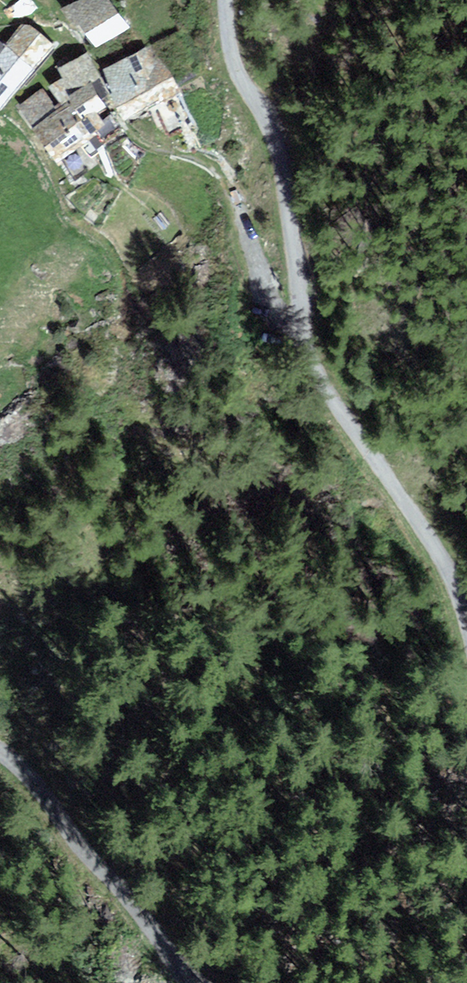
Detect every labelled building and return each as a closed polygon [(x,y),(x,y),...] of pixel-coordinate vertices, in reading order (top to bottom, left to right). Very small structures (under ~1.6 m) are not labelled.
[(116,0),(95,0),(72,11),(92,51),(131,32),(116,0)] [(20,26),(0,49),(0,111),(51,52),(20,26)] [(179,96),(158,46),(98,71),(119,121),(179,96)] [(86,56),(56,68),(66,94),(96,82),(86,56)] [(63,102),(76,124),(100,110),(87,88),(63,102)] [(51,112),(41,94),(20,106),(30,124),(51,112)] [(63,113),(29,129),(46,165),(80,148),(63,113)]
